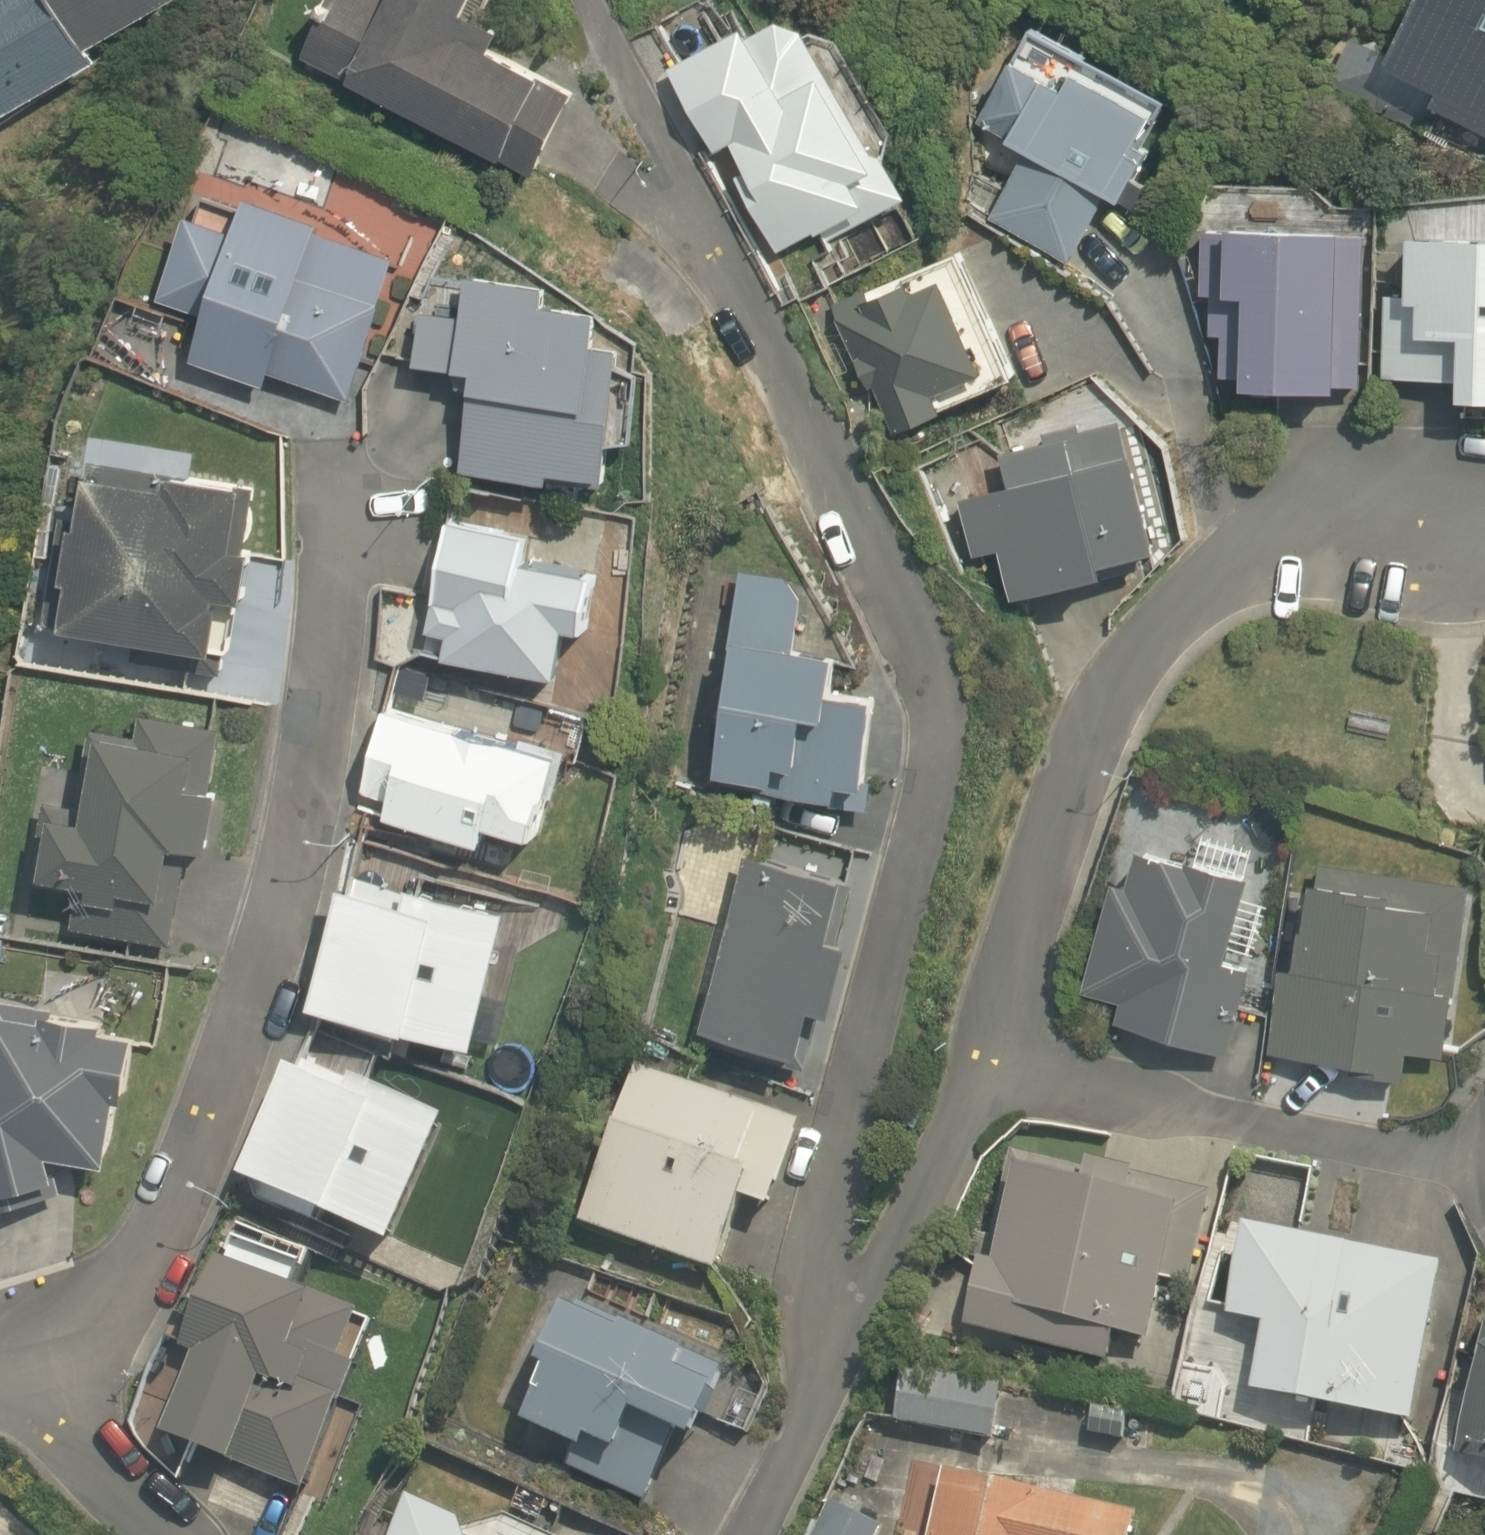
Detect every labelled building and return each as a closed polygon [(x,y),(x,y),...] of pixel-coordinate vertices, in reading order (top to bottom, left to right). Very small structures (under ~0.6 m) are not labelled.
[(85,44),(160,0),(0,0),(0,114),(93,58),(85,44)] [(294,54),(528,173),(569,91),(439,24),(451,0),(322,0),(294,54)] [(792,0),(777,0),(739,19),(728,0),(721,0),(644,46),(765,247),(845,199),(854,215),(904,185),(792,0)] [(1360,52),(1412,78),(1403,96),(1425,106),(1413,129),(1463,153),(1477,126),(1484,130),(1484,0),(1386,0),(1360,52)] [(944,196),(1059,259),(1151,95),(1069,51),(1019,23),(1006,48),(996,43),(969,94),(992,107),(944,196)] [(1191,327),(1218,329),(1215,365),(1349,373),(1360,187),(1227,179),(1226,195),(1199,193),(1191,327)] [(189,308),(178,337),(171,358),(255,388),(262,367),(340,395),(388,261),(302,230),(309,211),(228,182),(215,216),(198,210),(166,300),(189,308)] [(1399,222),(1396,286),(1379,286),(1375,376),(1442,379),(1442,394),(1484,396),(1484,226),(1399,222)] [(1020,367),(959,240),(860,281),(868,298),(848,307),(904,423),(1020,367)] [(628,377),(596,376),(598,338),(576,337),(578,294),(528,291),(529,267),(448,264),(446,307),(407,305),(405,365),(460,367),(455,468),(592,474),(594,434),(626,435),(628,377)] [(1006,587),(1145,547),(1106,413),(989,447),(999,482),(951,496),(967,553),(994,545),(1006,587)] [(208,637),(226,476),(66,452),(48,619),(208,637)] [(435,616),(429,649),(552,667),(558,619),(581,622),(590,563),(512,552),(516,519),(434,507),(418,613),(435,616)] [(798,564),(730,561),(711,767),(773,773),(771,785),(824,790),(826,768),(857,771),(865,682),(823,678),(826,647),(791,643),(798,564)] [(560,744),(376,691),(351,775),(378,785),(370,811),(466,839),(474,811),(536,828),(560,744)] [(197,857),(211,720),(142,707),(140,725),(81,719),(74,788),(39,784),(27,895),(67,899),(64,935),(164,945),(174,854),(197,857)] [(1125,799),(1114,840),(1077,984),(1118,995),(1113,1014),(1217,1041),(1228,998),(1255,1005),(1296,842),(1125,799)] [(852,875),(747,847),(696,1017),(778,1041),(793,990),(815,997),(852,875)] [(333,856),(297,997),(462,1039),(498,897),(333,856)] [(1462,898),(1295,876),(1268,1040),(1396,1061),(1400,1039),(1439,1045),(1462,898)] [(128,1025),(0,1004),(0,1194),(36,1179),(43,1139),(105,1151),(128,1025)] [(286,1040),(221,1168),(378,1240),(437,1110),(286,1040)] [(795,1116),(631,1061),(573,1216),(707,1266),(733,1195),(761,1205),(795,1116)] [(1204,1201),(1001,1151),(954,1319),(1100,1359),(1108,1330),(1141,1339),(1157,1280),(1181,1286),(1204,1201)] [(298,1482),(352,1362),(333,1354),(355,1306),(292,1278),(305,1250),(220,1212),(168,1329),(194,1340),(158,1419),(298,1482)] [(1436,1262),(1234,1213),(1213,1307),(1255,1316),(1240,1384),(1401,1420),(1436,1262)] [(1453,1461),(1484,1466),(1484,1281),(1453,1461)] [(556,1292),(500,1428),(652,1505),(716,1364),(556,1292)] [(886,1366),(879,1422),(987,1436),(994,1380),(886,1366)] [(914,1453),(859,1427),(809,1534),(876,1534),(914,1453)] [(921,1456),(903,1534),(1125,1534),(1131,1508),(921,1456)] [(355,1534),(550,1534),(389,1462),(355,1534)]
